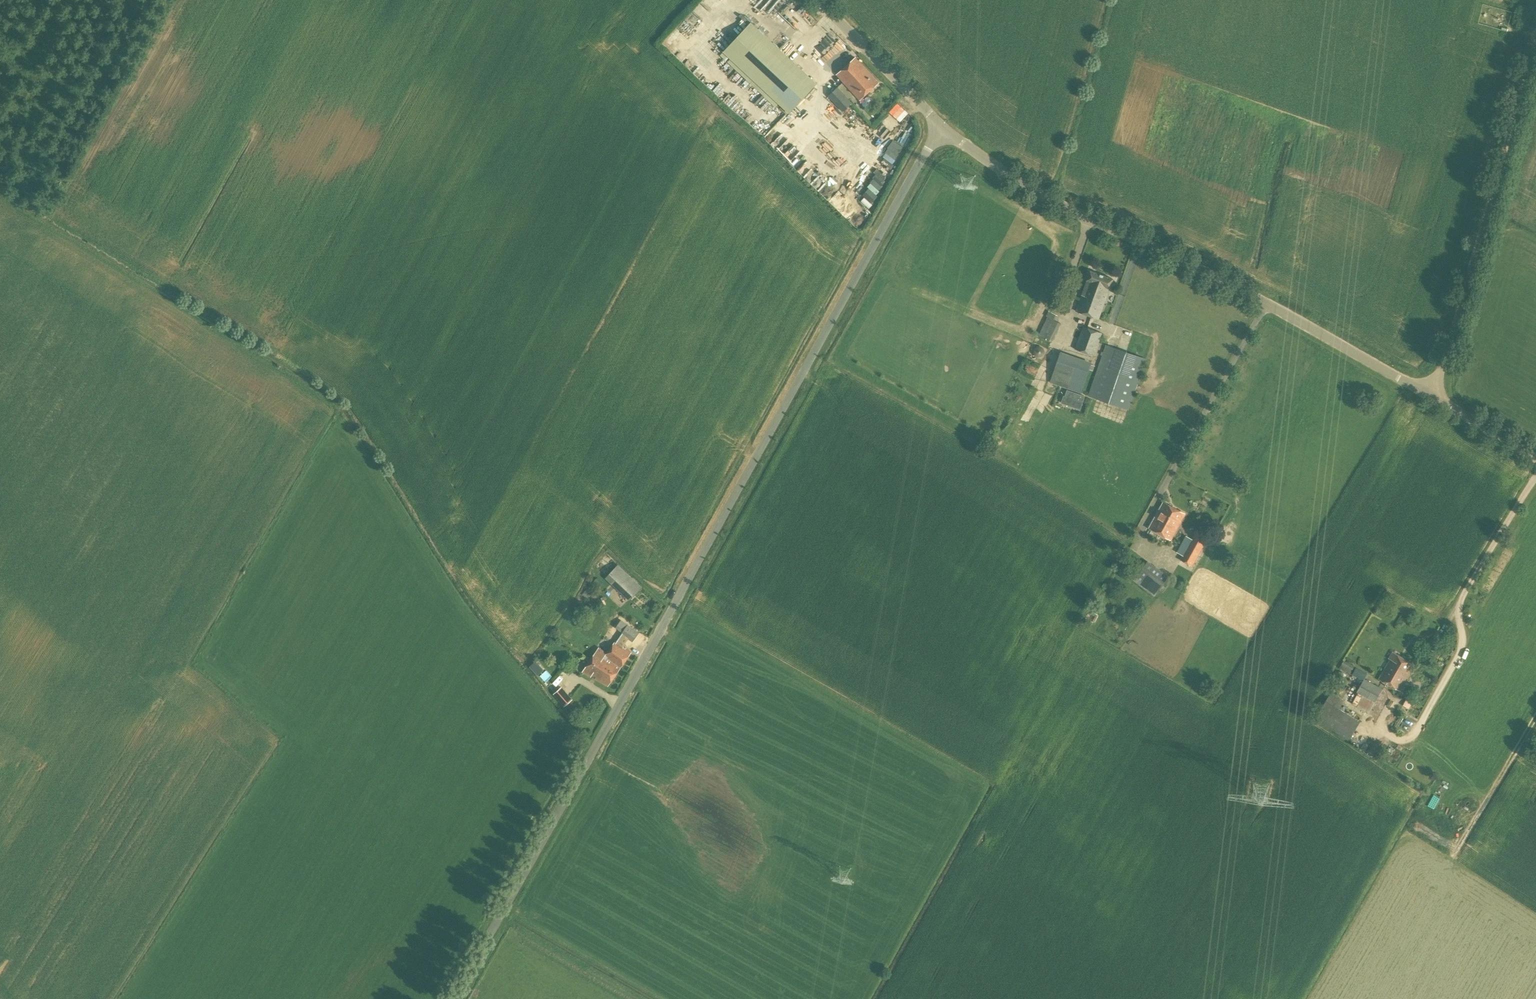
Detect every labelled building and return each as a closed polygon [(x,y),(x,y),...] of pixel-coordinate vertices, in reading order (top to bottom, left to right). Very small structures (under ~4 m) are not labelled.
[(812,24),(817,18),(809,11),(802,19),(806,22),(808,20),(812,24)] [(742,58),(729,45),(722,53),(735,65),(742,58)] [(859,99),(878,82),(855,57),(836,74),(859,99)] [(817,84),(795,63),(767,93),(781,106),(789,114),(817,84)] [(842,112),(852,103),(838,87),(828,96),(842,112)] [(895,139),(882,160),(893,167),(906,145),(895,139)] [(829,153),(835,161),(843,155),(836,147),(829,153)] [(871,187),(861,199),(869,205),(892,178),(881,169),(868,184),(871,187)] [(1087,314),(1101,275),(1090,270),(1076,310),(1087,314)] [(1101,275),(1087,314),(1098,318),(1113,279),(1101,275)] [(1051,342),(1060,323),(1055,321),(1057,315),(1048,311),(1046,316),(1047,317),(1038,336),(1051,342)] [(1102,333),(1082,326),(1078,338),(1074,337),(1073,342),(1077,343),(1075,349),(1094,356),(1102,333)] [(1129,410),(1147,359),(1106,345),(1088,396),(1129,410)] [(1091,365),(1091,362),(1060,351),(1049,382),(1081,393),(1089,370),(1091,365)] [(1060,393),(1056,401),(1058,402),(1056,406),(1078,415),(1083,403),(1060,393)] [(1170,539),(1185,513),(1163,501),(1149,527),(1170,539)] [(1192,566),(1209,535),(1197,529),(1180,560),(1192,566)] [(1154,597),(1169,577),(1147,561),(1132,580),(1154,597)] [(629,600),(642,587),(618,564),(606,577),(629,600)] [(598,587),(603,583),(597,577),(593,582),(598,587)] [(624,617),(617,625),(634,640),(641,632),(624,617)] [(606,658),(620,668),(631,653),(623,647),(629,639),(623,635),(617,643),(615,641),(606,654),(598,648),(589,661),(597,666),(599,665),(601,666),(606,658)] [(1398,666),(1403,658),(1392,652),(1388,658),(1390,659),(1379,679),(1395,688),(1397,685),(1395,684),(1400,676),(1396,674),(1400,667),(1398,666)] [(548,666),(556,672),(564,663),(556,656),(548,666)] [(608,686),(620,668),(606,658),(601,666),(599,665),(597,666),(589,661),(582,671),(608,686)] [(1397,685),(1395,688),(1400,690),(1415,664),(1403,658),(1398,666),(1400,667),(1396,674),(1400,676),(1395,684),(1397,685)] [(537,660),(531,665),(540,674),(545,669),(537,660)] [(1350,674),(1354,666),(1344,660),(1339,668),(1350,674)] [(1356,707),(1369,714),(1382,688),(1364,679),(1367,674),(1356,668),(1352,675),(1362,681),(1356,692),(1362,695),(1356,707)] [(547,669),(541,674),(547,680),(553,675),(547,669)] [(1333,691),(1342,677),(1337,674),(1328,689),(1333,691)] [(572,699),(562,686),(553,694),(564,706),(572,699)] [(1348,740),(1360,722),(1339,709),(1344,701),(1331,692),(1314,718),(1348,740)]
